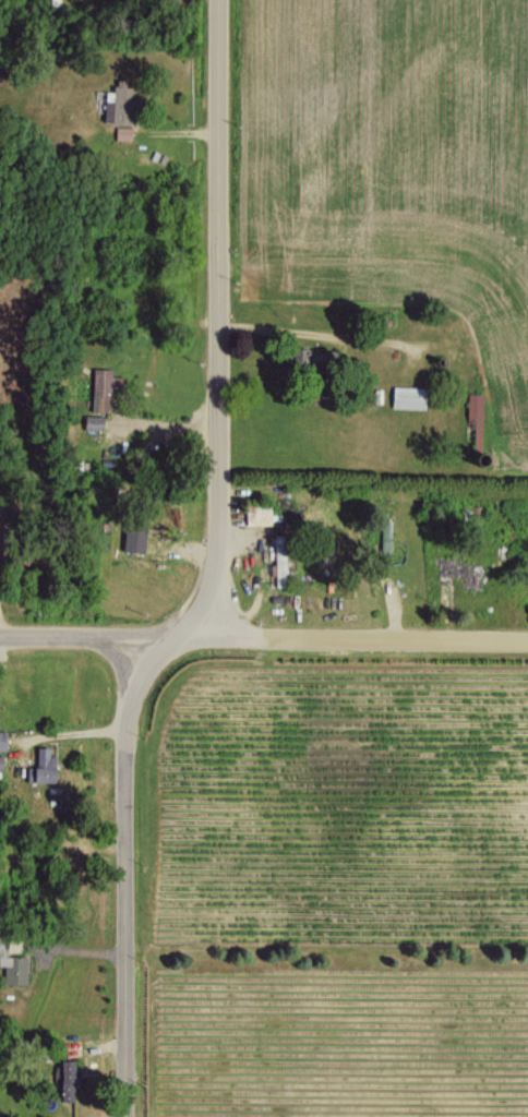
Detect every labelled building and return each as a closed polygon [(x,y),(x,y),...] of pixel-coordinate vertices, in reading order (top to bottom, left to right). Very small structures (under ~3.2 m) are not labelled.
[(102,123),(129,124),(131,80),(113,80),(113,93),(103,93),(102,123)] [(131,127),(115,127),(115,140),(130,140),(131,127)] [(119,386),(120,376),(109,376),(109,369),(91,368),(89,411),(108,411),(108,385),(119,386)] [(390,407),(422,409),(423,388),(391,387),(390,407)] [(472,450),(480,450),(481,393),(466,393),(466,420),(472,420),(472,450)] [(101,429),(102,416),(83,415),(82,428),(101,429)] [(271,524),(270,502),(244,503),(245,526),(271,524)] [(144,520),(122,520),(121,552),(143,553),(144,520)] [(389,520),(379,521),(380,564),(390,564),(389,520)] [(275,585),(286,585),(286,554),(274,554),(274,564),(270,564),(270,577),(275,577),(275,585)] [(52,782),(52,755),(48,756),(48,747),(35,747),(35,767),(25,767),(25,782),(52,782)] [(7,956),(7,941),(0,941),(0,965),(3,965),(3,984),(25,984),(24,956),(7,956)] [(57,1101),(77,1100),(76,1066),(71,1066),(71,1059),(56,1059),(57,1101)]
